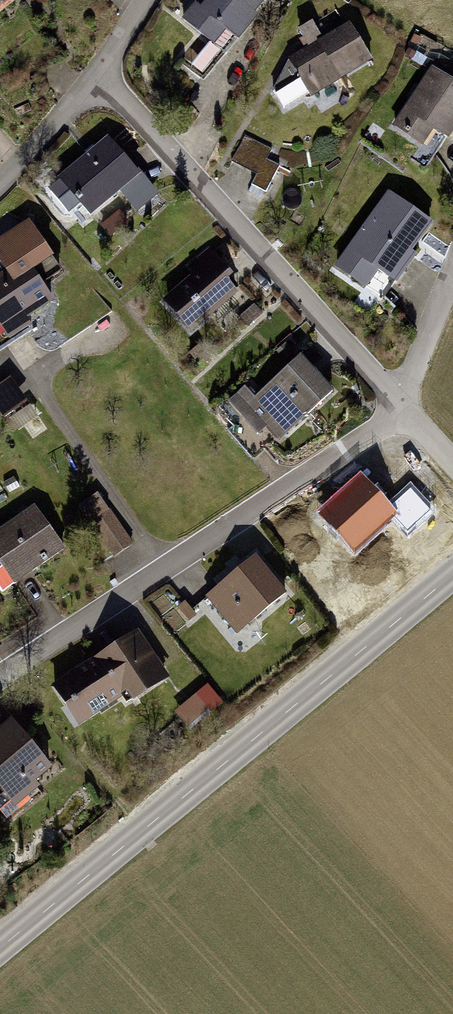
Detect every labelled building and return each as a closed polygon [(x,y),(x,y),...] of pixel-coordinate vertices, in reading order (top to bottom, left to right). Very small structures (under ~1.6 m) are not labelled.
[(33,2),(31,0),(0,0),(0,28),(33,2)] [(286,0),(210,0),(194,20),(228,46),(239,31),(253,42),(286,0)] [(387,61),(364,21),(334,38),(321,25),(308,33),(317,48),(300,58),(324,98),(387,61)] [(438,68),(400,127),(447,157),(452,148),(452,78),(438,68)] [(171,193),(117,135),(70,178),(105,215),(128,193),(148,214),(171,193)] [(280,152),(247,137),(235,166),(259,176),(254,187),(277,197),(290,168),(276,162),(280,152)] [(449,224),(398,193),(350,270),(382,289),(392,273),(411,285),(449,224)] [(0,253),(0,347),(6,355),(73,305),(52,278),(72,263),(41,223),(0,253)] [(174,298),(202,333),(251,293),(217,251),(194,270),(200,277),(174,298)] [(348,396),(310,357),(267,400),(256,389),(238,406),(287,456),(348,396)] [(29,398),(11,374),(0,383),(0,408),(6,416),(29,398)] [(104,496),(84,510),(118,559),(138,545),(104,496)] [(0,537),(0,554),(23,588),(73,554),(43,509),(0,537)] [(300,597),(266,558),(216,601),(250,640),(300,597)] [(179,683),(143,634),(65,690),(90,725),(127,699),(137,713),(179,683)] [(209,682),(176,711),(191,729),(225,700),(209,682)] [(19,713),(0,729),(0,775),(26,804),(67,768),(19,713)]
